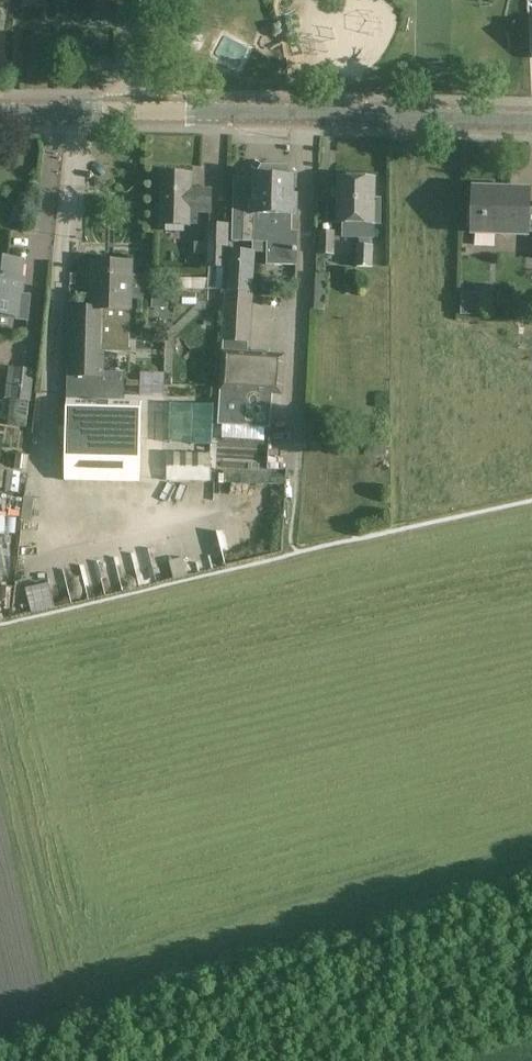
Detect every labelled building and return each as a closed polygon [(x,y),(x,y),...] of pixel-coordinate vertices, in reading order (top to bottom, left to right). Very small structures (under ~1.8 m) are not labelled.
[(258,175),(254,175),(254,179),(234,179),(233,242),(253,242),(253,213),(292,213),(298,213),(298,193),(293,193),(294,175),(290,175),(290,172),(287,165),(262,164),(258,172),(258,175)] [(210,209),(211,191),(188,190),(188,174),(164,173),(163,225),(188,225),(188,224),(197,224),(197,209),(210,209)] [(378,194),(371,194),(372,173),(336,173),(335,220),(340,220),(340,238),(358,238),(357,245),(370,245),(371,220),(378,221),(378,194)] [(477,189),(476,210),(471,210),(471,228),(475,228),(475,233),(530,234),(531,223),(531,208),(531,191),(493,190),(494,185),(481,185),(480,189),(477,189)] [(292,213),(253,213),(253,242),(267,243),(267,265),(296,266),(296,232),(292,232),(292,213)] [(206,243),(205,251),(205,267),(224,268),(225,225),(206,225),(206,243)] [(334,255),(335,233),(319,232),(319,255),(334,255)] [(192,251),(205,251),(206,243),(192,242),(192,251)] [(370,245),(357,245),(356,245),(356,268),(372,268),(373,245),(370,245)] [(226,292),(227,292),(223,348),(251,349),(256,249),(229,247),(227,268),(226,292)] [(0,308),(0,315),(17,317),(28,318),(31,297),(20,296),(23,263),(0,260),(0,286),(2,286),(0,308)] [(129,312),(130,300),(143,301),(143,278),(130,278),(130,264),(94,263),(93,309),(69,308),(67,380),(104,381),(104,372),(104,352),(128,353),(129,312)] [(179,291),(226,292),(227,268),(224,268),(205,267),(205,270),(209,270),(209,280),(179,280),(179,291)] [(219,390),(222,391),(219,424),(270,428),(272,395),(282,396),(286,355),(223,350),(219,390)] [(31,402),(34,370),(9,367),(5,399),(31,402)] [(67,380),(67,401),(124,402),(125,402),(125,372),(104,372),(104,381),(67,380)] [(67,401),(65,481),(140,483),(142,403),(124,402),(67,401)] [(204,470),(204,440),(159,441),(159,471),(204,470)] [(14,480),(14,459),(0,459),(0,480),(14,480)] [(27,601),(48,598),(44,570),(24,572),(27,601)]
